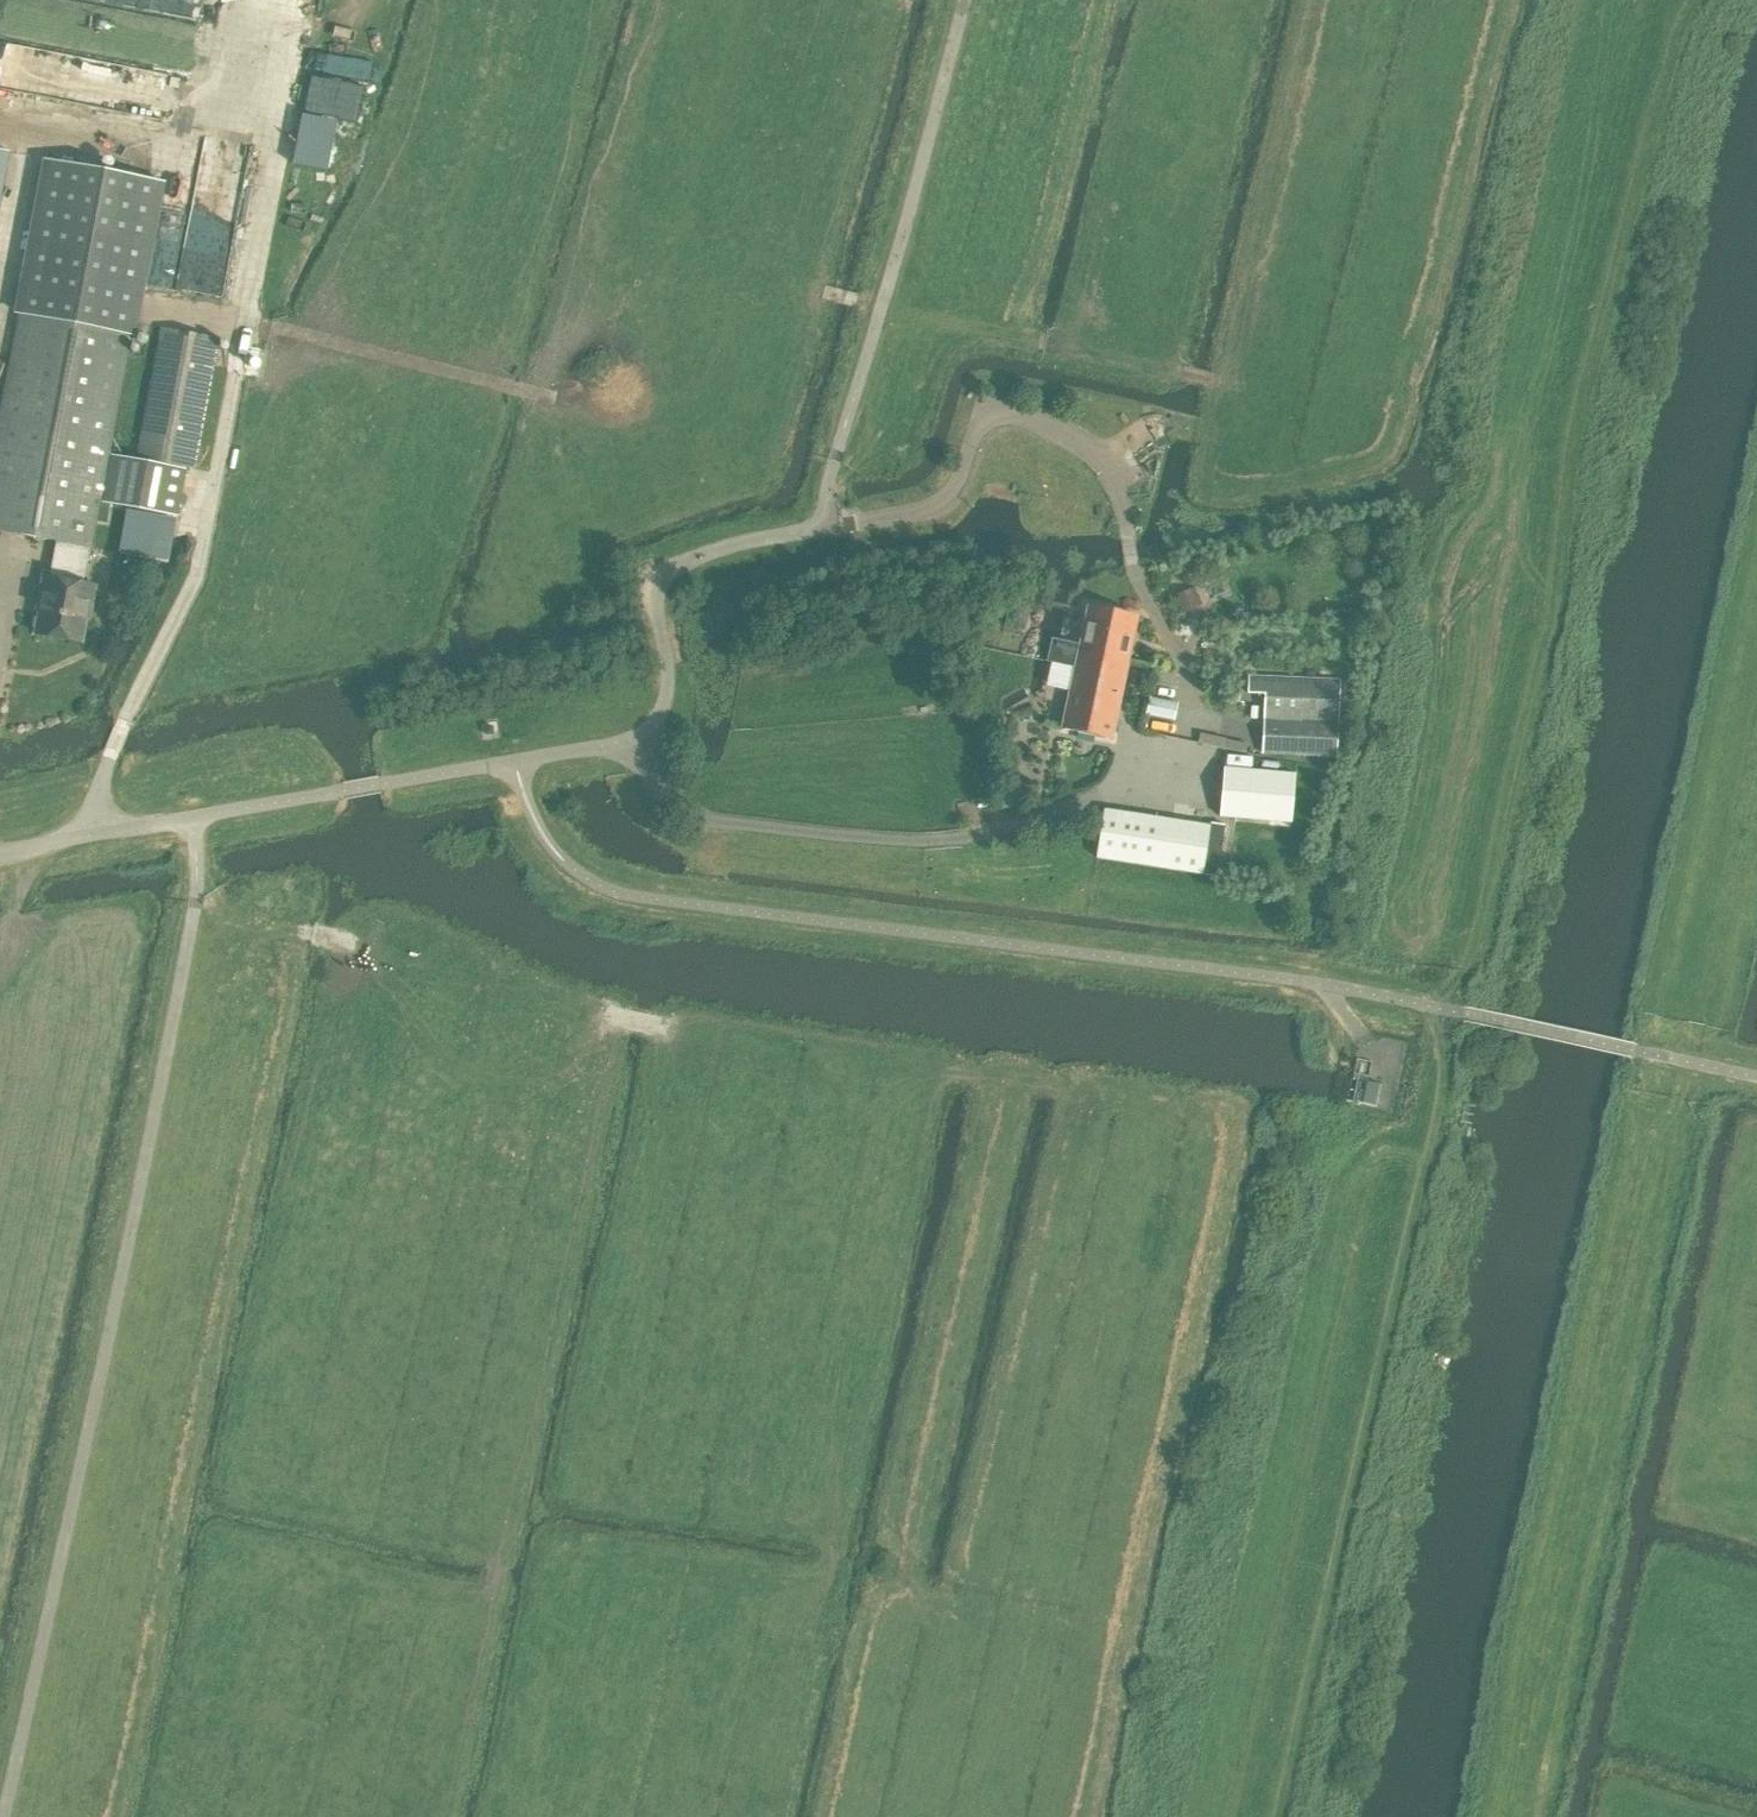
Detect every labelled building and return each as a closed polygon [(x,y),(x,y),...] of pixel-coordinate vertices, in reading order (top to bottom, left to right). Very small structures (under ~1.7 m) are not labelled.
[(9,153),(0,151),(0,201),(9,153)] [(60,638),(84,642),(89,619),(91,619),(98,586),(84,583),(91,547),(93,547),(102,501),(179,516),(187,469),(110,454),(133,335),(138,336),(167,183),(45,160),(16,312),(21,313),(0,425),(0,529),(63,541),(56,578),(44,576),(40,600),(43,601),(36,633),(60,638)] [(196,468),(221,340),(164,329),(139,457),(196,468)] [(149,556),(156,517),(128,512),(121,551),(149,556)] [(1128,664),(1138,618),(1090,607),(1081,646),(1054,640),(1049,662),(1077,668),(1080,653),(1128,664)] [(1112,739),(1128,664),(1080,653),(1077,668),(1063,729),(1112,739)] [(1336,756),(1340,679),(1249,675),(1249,693),(1267,694),(1264,753),(1336,756)] [(1150,697),(1146,715),(1174,721),(1178,702),(1150,697)] [(486,734),(494,733),(493,725),(485,727),(486,734)] [(1203,874),(1210,826),(1106,810),(1099,858),(1203,874)] [(1376,1105),(1380,1084),(1366,1081),(1362,1102),(1376,1105)]
